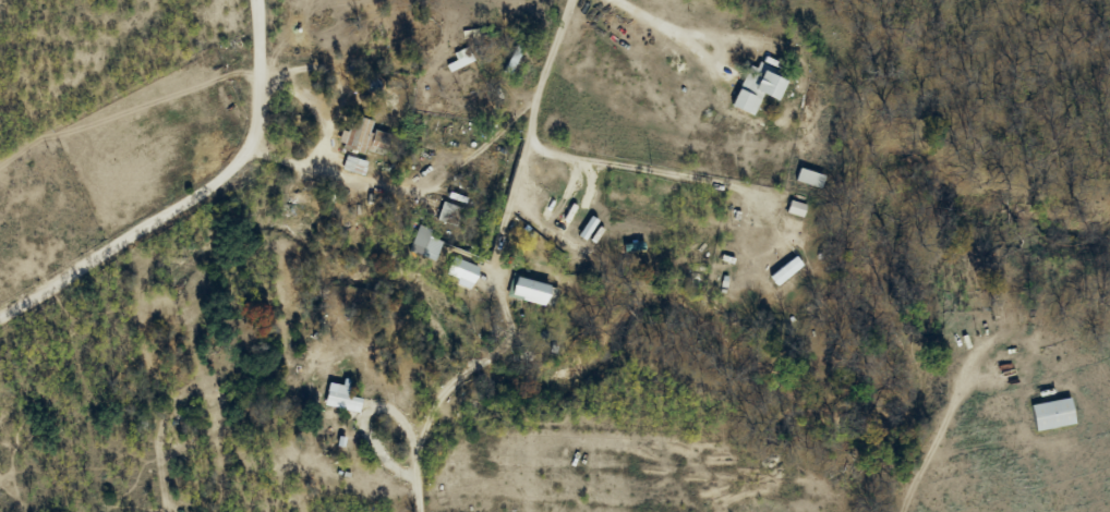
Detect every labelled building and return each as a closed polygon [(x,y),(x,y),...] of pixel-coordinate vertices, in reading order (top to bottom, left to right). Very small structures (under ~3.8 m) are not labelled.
[(475,64),(470,49),(455,54),(457,62),(447,65),(450,72),(475,64)] [(522,53),(513,49),(503,73),(512,77),(522,53)] [(733,108),(754,117),(763,95),(781,102),(790,79),(752,63),(733,108)] [(362,154),(375,125),(356,117),(344,145),(362,154)] [(795,182),(822,190),(826,176),(799,169),(795,182)] [(462,209),(444,202),(437,220),(455,227),(462,209)] [(411,241),(424,248),(433,231),(420,225),(411,241)] [(778,287),(805,266),(797,255),(769,277),(778,287)] [(474,286),(482,269),(457,258),(449,275),(474,286)] [(511,295),(549,307),(555,287),(517,275),(511,295)] [(1076,425),(1072,398),(1030,405),(1034,432),(1076,425)]
